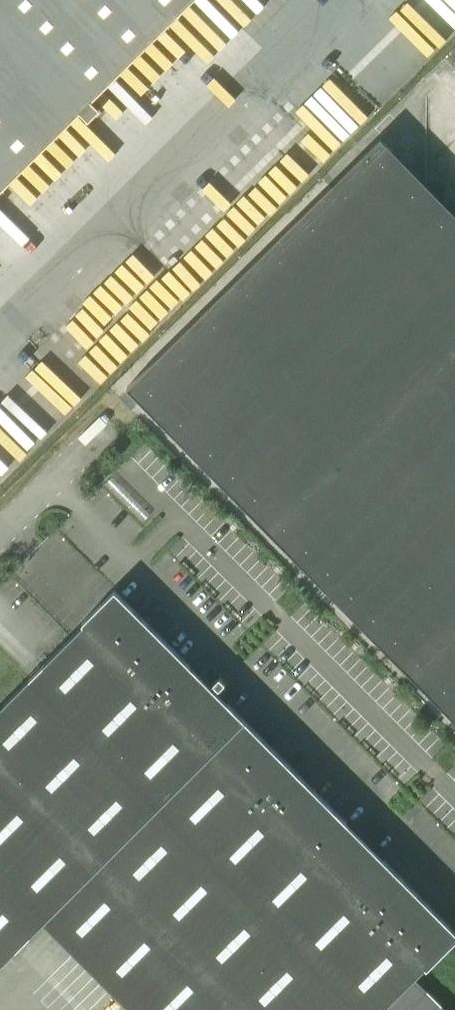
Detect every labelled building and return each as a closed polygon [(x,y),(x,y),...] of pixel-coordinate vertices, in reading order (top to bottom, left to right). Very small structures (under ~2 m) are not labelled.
[(80,111),(89,119),(100,108),(91,99),(191,1),(200,9),(209,0),(0,0),(0,190),(80,111)] [(454,489),(454,201),(445,201),(445,181),(425,181),(381,136),(127,386),(340,602),(454,489)] [(340,602),(454,718),(454,489),(340,602)] [(44,920),(134,1009),(380,1009),(384,1006),(389,1009),(448,1009),(414,976),(428,962),(454,935),(454,933),(214,692),(225,680),(211,667),(200,678),(115,593),(87,621),(86,620),(0,707),(0,963),(44,920)]
